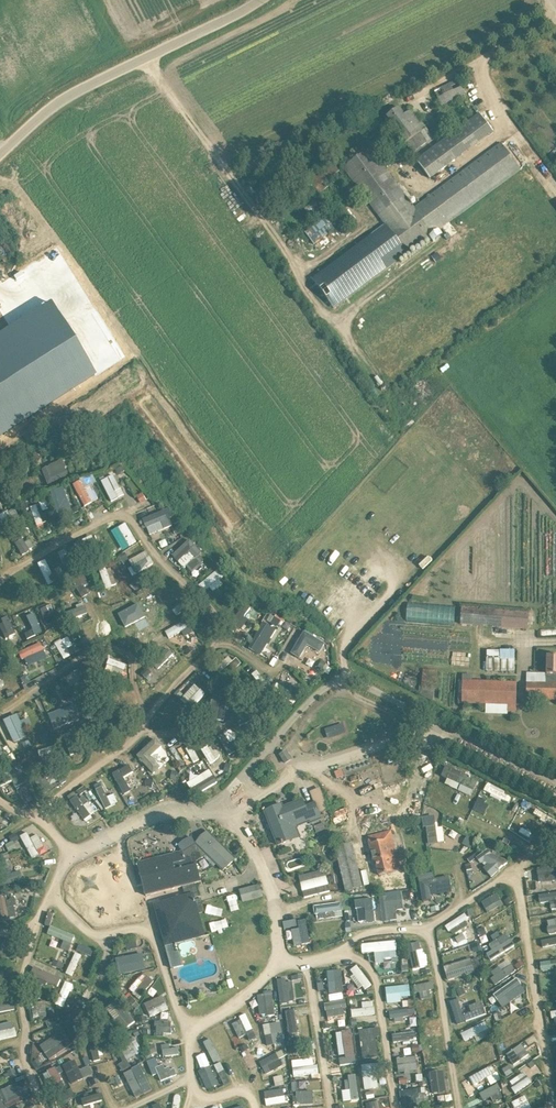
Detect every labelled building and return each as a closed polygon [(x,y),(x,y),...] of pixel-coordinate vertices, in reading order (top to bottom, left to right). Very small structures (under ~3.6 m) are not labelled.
[(441,105),(465,94),(458,80),(435,91),(441,105)] [(410,154),(433,138),(412,110),(405,115),(399,107),(385,118),(388,122),(410,154)] [(480,114),(471,120),(417,161),(430,178),(493,132),(480,114)] [(343,167),(378,215),(385,225),(312,279),(333,308),(406,254),(429,237),(437,247),(332,324),(371,378),(555,240),(555,198),(537,173),(445,240),(438,230),(521,169),(502,143),(412,210),(369,149),(343,167)] [(326,187),(323,183),(339,170),(333,163),(310,181),(320,193),(326,187)] [(308,211),(318,205),(316,200),(305,206),(308,211)] [(306,230),(314,243),(336,230),(328,217),(306,230)] [(0,333),(0,434),(95,374),(50,302),(0,333)] [(63,459),(41,469),(48,485),(70,475),(63,459)] [(115,474),(102,480),(111,501),(124,495),(115,474)] [(74,483),(84,506),(99,499),(92,484),(85,487),(81,480),(74,483)] [(50,491),(58,516),(73,511),(65,487),(50,491)] [(38,527),(49,522),(44,510),(50,508),(46,500),(30,506),(38,527)] [(0,514),(0,519),(1,521),(0,522),(0,531),(21,520),(15,507),(0,514)] [(143,516),(147,533),(171,527),(169,518),(173,517),(171,509),(143,516)] [(130,546),(137,541),(126,522),(119,527),(130,546)] [(115,532),(108,534),(113,546),(119,544),(115,532)] [(74,543),(79,554),(97,547),(93,535),(74,543)] [(29,538),(17,544),(22,554),(34,548),(29,538)] [(172,556),(184,569),(187,566),(193,573),(204,564),(198,557),(203,552),(190,538),(172,556)] [(63,562),(69,559),(64,549),(58,552),(63,562)] [(136,573),(154,564),(148,551),(129,559),(136,573)] [(105,587),(116,585),(112,568),(101,570),(105,587)] [(212,589),(226,578),(219,569),(199,585),(205,591),(210,587),(212,589)] [(76,585),(83,597),(92,591),(84,579),(76,585)] [(185,592),(165,608),(173,619),(194,604),(185,592)] [(74,619),(89,612),(85,602),(70,609),(74,619)] [(41,607),(45,624),(58,621),(54,604),(41,607)] [(407,605),(407,622),(455,623),(455,606),(407,605)] [(461,625),(472,626),(474,606),(463,605),(461,625)] [(529,611),(493,608),(492,627),(527,630),(529,611)] [(25,633),(28,639),(43,632),(34,612),(26,616),(33,629),(25,633)] [(4,637),(15,633),(9,616),(0,619),(0,627),(4,637)] [(277,629),(283,621),(276,616),(270,624),(277,629)] [(165,630),(168,637),(190,627),(187,620),(165,630)] [(263,655),(277,628),(264,622),(250,648),(263,655)] [(292,653),(300,657),(307,644),(321,651),(326,642),(304,631),(292,653)] [(69,635),(55,642),(65,659),(78,652),(69,635)] [(18,652),(25,667),(48,657),(41,642),(18,652)] [(216,667),(220,673),(234,662),(230,656),(216,667)] [(548,656),(548,675),(526,674),(525,699),(555,700),(555,656),(548,656)] [(122,676),(126,664),(110,658),(106,670),(122,676)] [(91,682),(94,664),(83,661),(79,680),(91,682)] [(150,665),(142,674),(155,685),(162,676),(150,665)] [(191,677),(197,683),(203,676),(197,671),(191,677)] [(435,687),(436,674),(423,673),(422,686),(435,687)] [(25,676),(21,678),(26,688),(31,686),(25,676)] [(463,704),(507,705),(506,711),(516,712),(517,683),(463,681),(463,704)] [(196,684),(181,698),(190,708),(205,694),(196,684)] [(274,690),(288,697),(291,691),(277,684),(274,690)] [(48,713),(53,728),(81,719),(76,704),(48,713)] [(27,736),(24,726),(31,724),(29,717),(20,720),(18,714),(4,718),(12,742),(27,736)] [(328,740),(346,734),(343,723),(325,729),(328,740)] [(218,736),(229,756),(236,752),(230,741),(236,738),(231,729),(218,736)] [(153,773),(165,762),(156,752),(164,745),(156,737),(137,755),(153,773)] [(191,742),(179,748),(188,765),(200,759),(191,742)] [(40,756),(57,750),(55,745),(38,751),(40,756)] [(12,758),(8,746),(1,748),(0,746),(0,762),(12,758)] [(209,763),(215,760),(211,749),(205,751),(209,763)] [(280,755),(285,763),(291,759),(286,751),(280,755)] [(125,776),(134,771),(130,764),(113,773),(124,794),(132,790),(125,776)] [(472,795),(479,778),(446,765),(442,775),(447,778),(444,784),(472,795)] [(210,769),(187,783),(191,789),(199,784),(203,791),(218,782),(210,769)] [(15,787),(25,782),(20,772),(10,776),(15,787)] [(106,809),(113,805),(101,782),(94,785),(106,809)] [(488,783),(484,791),(508,803),(512,796),(488,783)] [(68,799),(86,819),(96,809),(87,800),(91,797),(81,786),(68,799)] [(265,812),(269,822),(279,847),(301,838),(297,827),(309,822),(310,824),(322,819),(319,812),(328,808),(321,789),(311,793),(315,803),(305,807),(303,800),(283,807),(282,805),(265,812)] [(474,808),(485,813),(490,802),(479,797),(474,808)] [(10,824),(13,812),(0,808),(0,821),(10,824)] [(533,814),(554,825),(555,821),(555,820),(535,809),(533,814)] [(426,826),(428,844),(445,842),(443,826),(437,827),(436,814),(422,816),(423,826),(426,826)] [(326,829),(324,823),(314,827),(317,833),(326,829)] [(208,831),(195,845),(192,838),(185,840),(179,847),(182,852),(137,863),(147,899),(183,890),(185,895),(192,894),(193,896),(153,908),(171,971),(183,967),(176,943),(205,936),(199,913),(205,911),(201,898),(195,899),(195,898),(199,897),(196,885),(202,883),(197,861),(200,860),(203,858),(213,867),(216,865),(223,872),(236,859),(208,831)] [(368,837),(369,842),(374,861),(376,861),(379,875),(393,872),(408,868),(405,855),(397,857),(391,831),(368,837)] [(27,832),(20,836),(33,859),(48,851),(38,833),(30,837),(27,832)] [(471,847),(474,841),(467,837),(464,842),(471,847)] [(363,888),(352,843),(335,847),(347,892),(363,888)] [(476,857),(482,865),(483,865),(491,876),(506,866),(491,846),(476,857)] [(555,880),(555,867),(538,868),(539,881),(555,880)] [(9,884),(24,879),(21,869),(6,875),(9,884)] [(330,892),(325,870),(299,876),(304,898),(330,892)] [(418,875),(423,900),(433,898),(432,895),(453,891),(450,875),(434,878),(433,872),(418,875)] [(263,897),(260,884),(239,890),(243,903),(263,897)] [(397,909),(403,908),(402,892),(381,893),(382,922),(398,921),(397,909)] [(555,909),(555,892),(540,895),(541,903),(551,902),(552,909),(555,909)] [(482,901),(487,912),(503,905),(497,893),(482,901)] [(0,901),(0,904),(2,909),(13,904),(10,896),(0,901)] [(358,922),(375,921),(374,898),(357,898),(358,922)] [(317,919),(342,917),(341,902),(315,905),(317,919)] [(2,909),(5,919),(17,916),(15,906),(2,909)] [(449,930),(469,919),(466,913),(445,924),(449,930)] [(208,927),(219,923),(217,916),(205,921),(208,927)] [(70,951),(76,935),(51,925),(48,934),(64,940),(61,948),(70,951)] [(297,929),(285,929),(286,948),(299,947),(297,929)] [(13,939),(0,940),(0,954),(13,954),(13,939)] [(362,943),(362,953),(375,952),(376,963),(384,962),(384,957),(398,956),(397,941),(362,943)] [(422,967),(418,942),(410,943),(414,968),(422,967)] [(93,955),(95,948),(79,944),(77,951),(93,955)] [(73,976),(82,954),(76,952),(67,973),(73,976)] [(119,972),(146,970),(144,954),(117,957),(119,972)] [(472,959),(475,971),(482,969),(479,957),(472,959)] [(444,966),(448,980),(475,972),(471,958),(444,966)] [(542,960),(542,970),(555,969),(555,960),(542,960)] [(510,961),(488,975),(495,985),(516,971),(510,961)] [(364,989),(371,985),(358,964),(352,969),(364,989)] [(329,992),(343,991),(342,969),(328,969),(329,992)] [(43,970),(38,981),(56,990),(61,979),(43,970)] [(141,997),(154,981),(144,973),(131,988),(141,997)] [(279,978),(280,1002),(296,1001),(295,981),(286,982),(286,978),(279,978)] [(502,1007),(520,996),(515,988),(522,984),(518,978),(494,993),(502,1007)] [(64,1007),(73,984),(66,981),(57,1004),(64,1007)] [(420,992),(421,997),(431,996),(430,989),(434,988),(433,982),(414,984),(415,993),(420,992)] [(410,985),(386,986),(387,1003),(401,1002),(401,996),(411,996),(410,985)] [(71,992),(68,1001),(73,1003),(76,994),(71,992)] [(258,993),(260,1013),(274,1012),(273,992),(258,993)] [(151,1017),(169,1008),(162,995),(144,1004),(151,1017)] [(0,1001),(0,1011),(15,1008),(13,998),(0,1001)] [(459,998),(450,1000),(457,1023),(486,1015),(483,1001),(469,1005),(471,1012),(463,1014),(459,998)] [(346,1000),(325,1002),(327,1017),(344,1015),(343,1008),(347,1007),(346,1000)] [(116,1001),(107,1008),(117,1020),(125,1013),(116,1001)] [(362,1001),(362,1008),(352,1009),(352,1015),(375,1014),(374,1001),(362,1001)] [(410,1020),(411,1026),(417,1025),(416,1018),(415,1008),(390,1011),(391,1022),(410,1020)] [(295,1009),(287,1010),(289,1033),(297,1032),(295,1009)] [(246,1013),(239,1016),(241,1019),(233,1022),(240,1039),(255,1033),(246,1013)] [(76,1028),(86,1021),(81,1014),(71,1021),(76,1028)] [(0,1024),(0,1039),(17,1035),(13,1020),(0,1024)] [(172,1020),(156,1020),(156,1032),(172,1032),(172,1020)] [(465,1041),(475,1035),(478,1041),(491,1034),(485,1021),(461,1034),(465,1041)] [(281,1023),(264,1026),(267,1045),(285,1042),(281,1023)] [(380,1027),(360,1029),(363,1058),(379,1057),(377,1036),(381,1036),(380,1027)] [(343,1056),(343,1064),(355,1063),(353,1030),(338,1031),(339,1056),(343,1056)] [(48,1059),(73,1045),(66,1031),(40,1044),(48,1059)] [(415,1031),(393,1033),(393,1041),(416,1039),(415,1031)] [(499,1039),(502,1050),(513,1047),(510,1036),(499,1039)] [(427,1037),(428,1058),(442,1057),(441,1037),(427,1037)] [(122,1046),(129,1058),(143,1050),(136,1038),(122,1046)] [(206,1045),(211,1058),(228,1053),(224,1040),(206,1045)] [(474,1059),(481,1056),(485,1063),(496,1057),(488,1042),(470,1052),(474,1059)] [(163,1044),(163,1055),(179,1054),(179,1047),(171,1047),(170,1044),(163,1044)] [(521,1044),(507,1053),(514,1064),(521,1059),(518,1055),(525,1050),(521,1044)] [(206,1052),(195,1057),(208,1089),(219,1085),(206,1052)] [(266,1074),(283,1065),(277,1052),(260,1061),(266,1074)] [(416,1055),(397,1058),(399,1073),(418,1070),(416,1055)] [(319,1073),(318,1065),(314,1065),(313,1058),(292,1059),(293,1075),(319,1073)] [(77,1060),(48,1069),(53,1086),(66,1082),(64,1077),(73,1074),(74,1078),(82,1076),(77,1060)] [(222,1084),(229,1082),(223,1062),(216,1064),(222,1084)] [(364,1089),(378,1088),(376,1069),(382,1069),(382,1062),(362,1064),(364,1089)] [(132,1068),(145,1094),(153,1090),(141,1064),(132,1068)] [(178,1076),(176,1067),(165,1069),(164,1064),(157,1065),(160,1079),(178,1076)] [(504,1067),(508,1074),(514,1071),(510,1064),(504,1067)] [(84,1077),(94,1074),(91,1065),(81,1068),(84,1077)] [(530,1070),(535,1076),(542,1071),(537,1065),(530,1070)] [(434,1091),(447,1089),(444,1069),(431,1071),(434,1091)] [(525,1071),(509,1081),(516,1092),(532,1082),(525,1071)] [(357,1074),(350,1074),(350,1089),(343,1090),(343,1100),(358,1100),(357,1074)] [(274,1077),(276,1085),(284,1083),(282,1075),(274,1077)] [(112,1080),(115,1087),(124,1083),(122,1077),(112,1080)] [(24,1100),(16,1083),(0,1091),(0,1107),(6,1107),(24,1100)] [(126,1083),(116,1087),(121,1102),(132,1099),(126,1083)] [(484,1100),(502,1091),(498,1083),(480,1092),(484,1100)] [(425,1087),(400,1089),(402,1105),(426,1102),(425,1087)] [(266,1098),(285,1096),(285,1089),(265,1090),(266,1098)] [(297,1091),(297,1104),(314,1103),(314,1090),(297,1091)] [(101,1095),(83,1096),(84,1107),(102,1107),(101,1095)] [(511,1102),(514,1107),(530,1107),(532,1107),(526,1095),(511,1102)]
